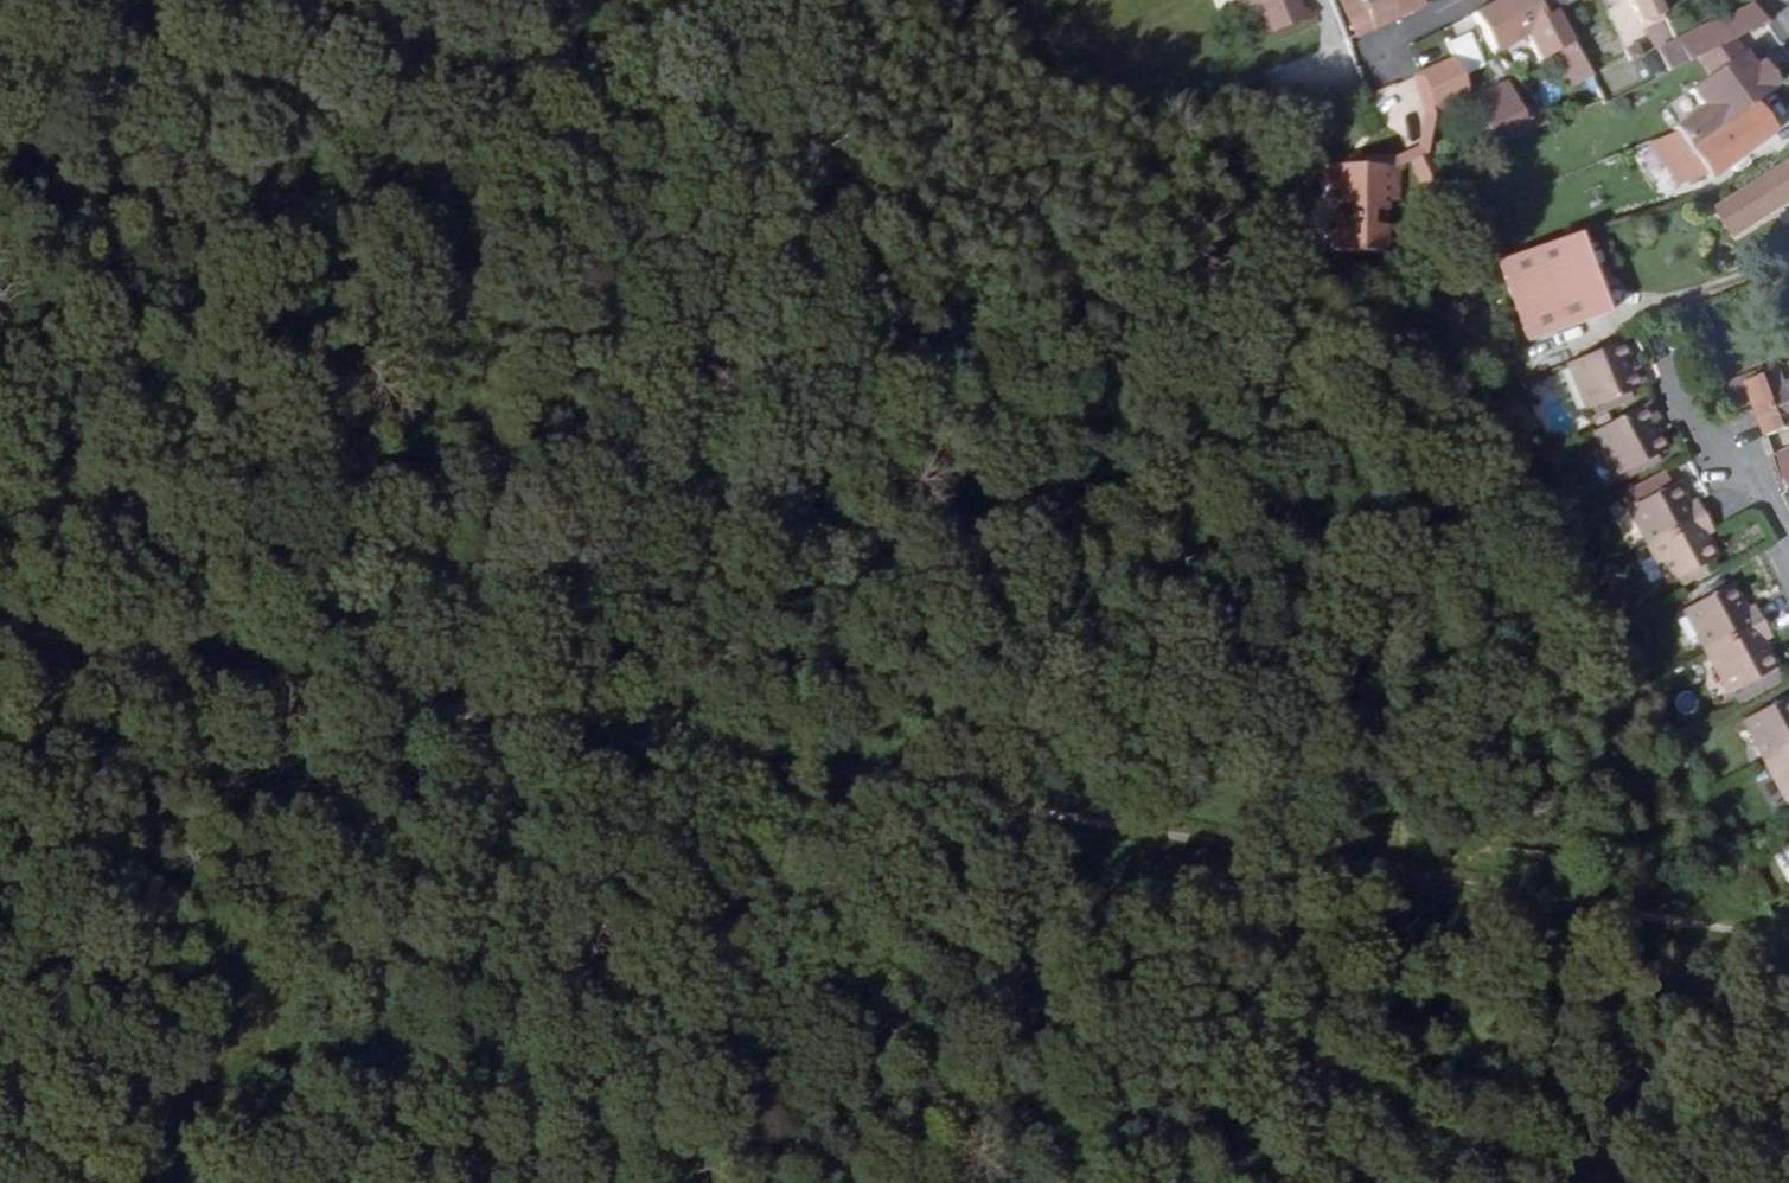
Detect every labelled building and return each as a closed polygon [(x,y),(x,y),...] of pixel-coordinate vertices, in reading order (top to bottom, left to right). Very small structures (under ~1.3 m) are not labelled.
[(1242,5),(1253,1),(1265,30),(1301,17),(1295,0),(1241,0),(1242,5)] [(1384,0),(1341,0),(1353,29),(1390,12),(1384,0)] [(1415,0),(1384,0),(1390,12),(1415,0)] [(1500,0),(1479,0),(1469,5),(1481,33),(1509,21),(1500,0)] [(1556,1),(1540,9),(1535,0),(1500,0),(1509,21),(1481,33),(1486,43),(1520,26),(1533,52),(1549,44),(1566,80),(1589,69),(1556,1)] [(1558,0),(1535,0),(1540,9),(1556,1),(1558,0)] [(1661,0),(1630,0),(1639,16),(1662,3),(1661,0)] [(1772,17),(1759,0),(1754,0),(1728,10),(1738,31),(1772,17)] [(1711,43),(1738,31),(1728,10),(1677,31),(1689,53),(1711,43)] [(1675,58),(1689,53),(1677,31),(1649,43),(1660,65),(1675,58)] [(1685,144),(1753,98),(1762,92),(1753,80),(1742,87),(1736,80),(1711,43),(1689,53),(1675,58),(1689,78),(1665,93),(1678,109),(1666,117),(1685,144)] [(1449,46),(1414,61),(1423,81),(1458,66),(1449,46)] [(1458,66),(1423,81),(1430,97),(1464,82),(1458,66)] [(1747,72),(1736,80),(1742,87),(1753,80),(1747,72)] [(1505,80),(1469,94),(1487,136),(1536,116),(1528,99),(1516,105),(1505,80)] [(1705,173),(1772,126),(1753,98),(1685,144),(1705,173)] [(1646,131),(1666,159),(1651,169),(1671,196),(1705,173),(1685,144),(1666,117),(1646,131)] [(1325,221),(1325,248),(1383,245),(1382,219),(1378,218),(1378,203),(1381,203),(1381,193),(1391,193),(1390,158),(1311,161),(1312,178),(1322,178),(1322,199),(1335,198),(1336,221),(1325,221)] [(1747,227),(1788,202),(1788,169),(1732,203),(1747,227)] [(1575,223),(1496,251),(1524,332),(1603,304),(1575,223)] [(1621,340),(1571,359),(1587,407),(1649,384),(1641,364),(1632,367),(1621,340)] [(1788,381),(1788,370),(1782,357),(1762,367),(1763,371),(1772,367),(1779,385),(1788,381)] [(1766,432),(1788,422),(1788,381),(1779,385),(1772,367),(1763,371),(1746,380),(1744,381),(1752,400),(1766,432)] [(1744,381),(1746,380),(1741,369),(1727,374),(1738,405),(1752,400),(1744,381)] [(1651,402),(1594,433),(1619,478),(1667,450),(1652,425),(1661,421),(1651,402)] [(1788,478),(1788,445),(1780,449),(1788,478)] [(1672,474),(1627,500),(1676,583),(1719,557),(1705,531),(1715,526),(1696,495),(1687,501),(1672,474)] [(1735,584),(1690,611),(1740,693),(1783,667),(1769,642),(1778,636),(1759,605),(1750,611),(1735,584)] [(1748,716),(1774,757),(1788,782),(1788,692),(1748,716)]
